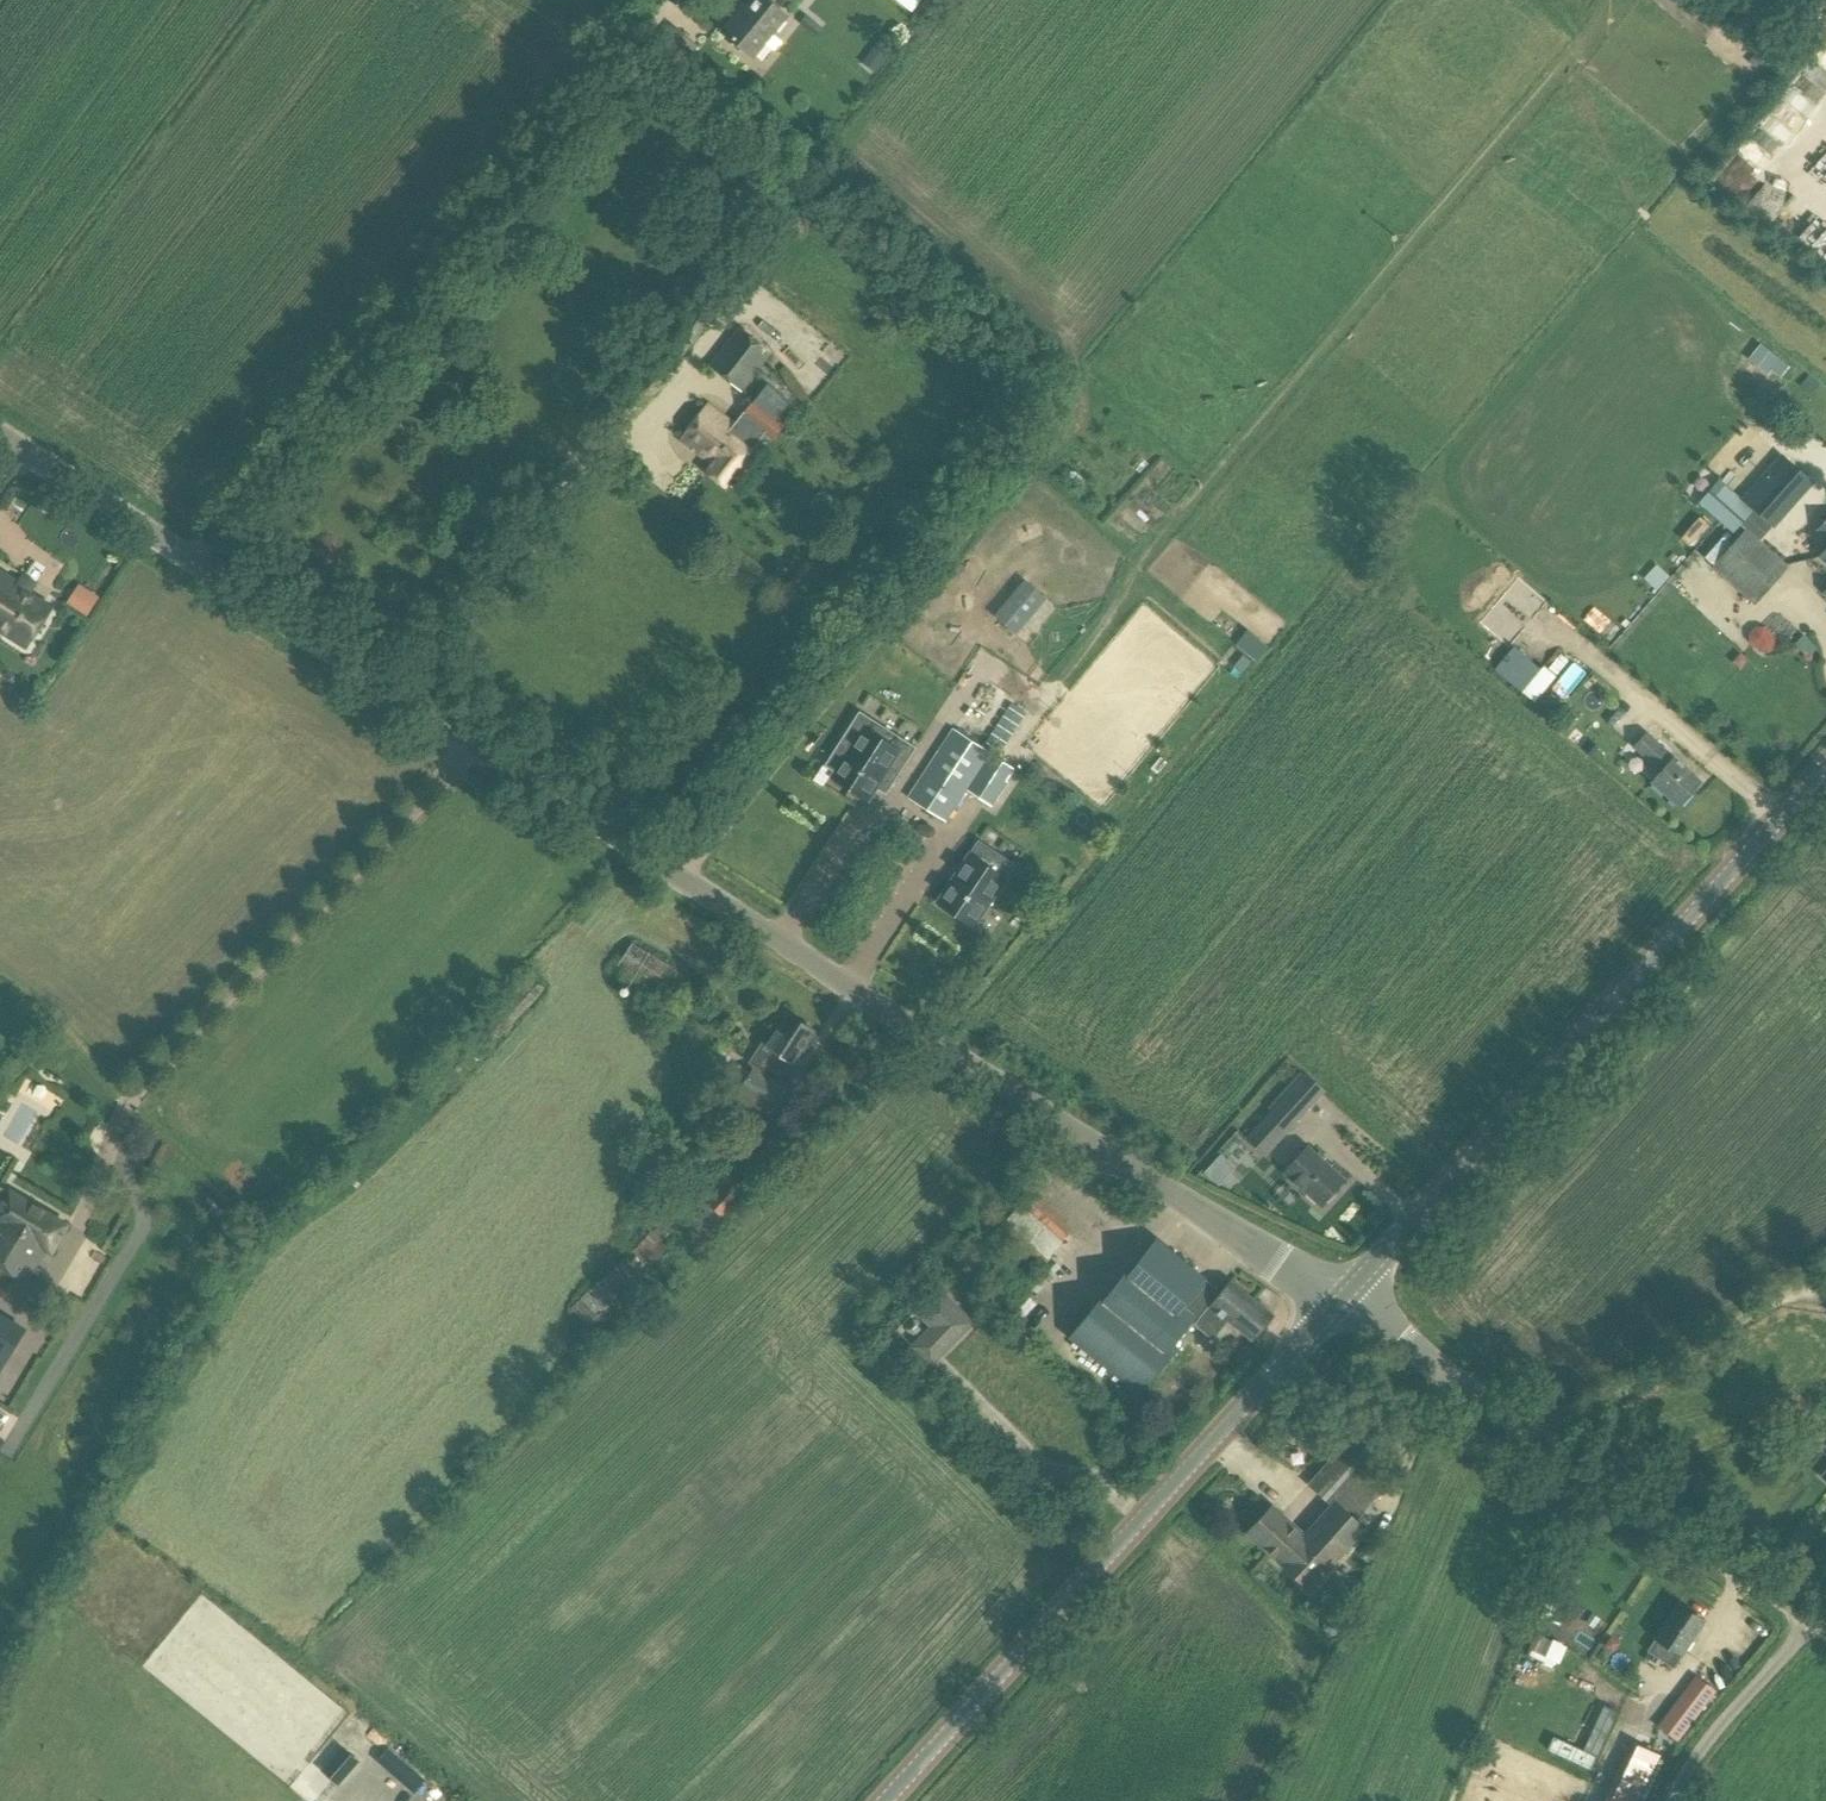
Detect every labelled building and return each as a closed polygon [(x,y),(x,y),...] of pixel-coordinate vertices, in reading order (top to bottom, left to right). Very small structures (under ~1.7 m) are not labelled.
[(724,31),(755,57),(789,17),(780,10),(788,0),(751,0),(724,31)] [(885,57),(891,50),(879,41),(873,48),(885,57)] [(739,326),(708,366),(744,393),(774,353),(739,326)] [(1789,369),(1762,346),(1750,360),(1749,361),(1767,375),(1768,374),(1772,371),(1780,378),(1789,369)] [(758,400),(742,416),(773,439),(786,423),(758,400)] [(708,410),(681,441),(712,464),(709,471),(727,486),(754,454),(752,452),(757,446),(708,410)] [(1754,479),(1766,462),(1754,453),(1742,470),(1754,479)] [(1781,455),(1742,499),(1774,527),(1812,483),(1781,455)] [(1720,480),(1694,506),(1708,519),(1712,515),(1733,534),(1741,524),(1753,509),(1739,496),(1721,481),(1720,480)] [(1753,509),(1741,524),(1746,529),(1747,527),(1760,539),(1771,526),(1753,509)] [(1746,529),(1712,566),(1755,605),(1790,567),(1760,539),(1760,541),(1746,529)] [(1657,589),(1668,577),(1657,566),(1646,579),(1657,589)] [(28,650),(54,606),(31,592),(37,582),(24,574),(19,581),(0,568),(0,633),(28,650)] [(1014,635),(1046,598),(1024,579),(993,616),(1014,635)] [(100,597),(88,590),(76,608),(88,616),(100,597)] [(1751,642),(1761,652),(1769,652),(1775,646),(1774,639),(1764,629),(1756,629),(1750,634),(1751,642)] [(1521,654),(1513,647),(1494,669),(1502,676),(1521,654)] [(1539,670),(1520,692),(1533,703),(1555,677),(1542,666),(1539,670)] [(915,746),(858,711),(824,766),(834,772),(831,777),(869,800),(879,783),(889,789),(915,746)] [(942,747),(909,797),(909,798),(926,809),(947,822),(968,790),(969,791),(991,805),(1006,781),(1006,780),(1013,770),(1014,768),(993,753),(954,728),(942,747)] [(1650,731),(1634,747),(1663,773),(1654,782),(1680,806),(1704,781),(1679,757),(1650,731)] [(969,854),(937,903),(974,927),(1006,879),(1005,878),(1014,865),(979,841),(970,855),(969,854)] [(1087,870),(1096,852),(1084,846),(1075,864),(1087,870)] [(636,943),(619,965),(691,1012),(705,989),(636,943)] [(768,1046),(792,1062),(794,1063),(816,1031),(789,1014),(769,1043),(768,1046)] [(764,1040),(748,1063),(755,1067),(779,1082),(781,1079),(792,1062),(768,1046),(769,1043),(764,1040)] [(755,1067),(739,1092),(782,1120),(799,1090),(781,1079),(779,1082),(755,1067)] [(1278,1106),(1246,1139),(1266,1158),(1328,1090),(1309,1074),(1278,1106)] [(739,1092),(722,1117),(766,1145),(782,1120),(739,1092)] [(38,1120),(49,1108),(36,1095),(25,1107),(38,1120)] [(1308,1146),(1285,1170),(1321,1204),(1324,1200),(1325,1202),(1329,1202),(1335,1195),(1335,1191),(1333,1190),(1343,1179),(1308,1146)] [(742,1162),(706,1201),(727,1221),(764,1182),(742,1162)] [(1214,1171),(1213,1182),(1216,1186),(1223,1187),(1228,1183),(1229,1174),(1225,1168),(1219,1167),(1214,1171)] [(28,1281),(32,1275),(47,1250),(52,1253),(54,1251),(70,1224),(15,1191),(0,1210),(0,1264),(28,1281)] [(694,1245),(680,1258),(692,1270),(706,1257),(703,1253),(728,1222),(727,1221),(706,1201),(701,1206),(694,1215),(690,1224),(696,1231),(688,1239),(694,1245)] [(654,1230),(572,1308),(595,1334),(676,1256),(665,1244),(680,1229),(673,1222),(679,1215),(671,1207),(665,1213),(661,1209),(648,1223),(654,1230)] [(1107,1292),(1069,1338),(1139,1396),(1177,1350),(1173,1346),(1192,1322),(1213,1340),(1228,1322),(1252,1342),(1273,1316),(1230,1281),(1220,1294),(1206,1283),(1209,1279),(1159,1238),(1156,1242),(1155,1242),(1133,1269),(1131,1267),(1109,1294),(1107,1292)] [(918,1309),(897,1330),(932,1365),(973,1323),(943,1294),(923,1314),(918,1309)] [(1267,1505),(1242,1531),(1304,1589),(1361,1529),(1359,1528),(1373,1513),(1364,1505),(1387,1479),(1370,1464),(1387,1444),(1362,1421),(1304,1484),(1327,1505),(1300,1535),(1267,1505)] [(1661,1638),(1653,1650),(1677,1666),(1706,1620),(1680,1604),(1659,1637),(1661,1638)] [(1697,1676),(1671,1711),(1691,1725),(1716,1690),(1697,1676)] [(1656,1765),(1660,1755),(1633,1742),(1630,1750),(1629,1752),(1606,1800),(1639,1800),(1656,1765)] [(250,1787),(268,1752),(250,1743),(231,1778),(250,1787)] [(359,1760),(344,1748),(323,1772),(339,1784),(359,1760)] [(415,1792),(425,1781),(422,1779),(387,1749),(378,1760),(415,1792)]
